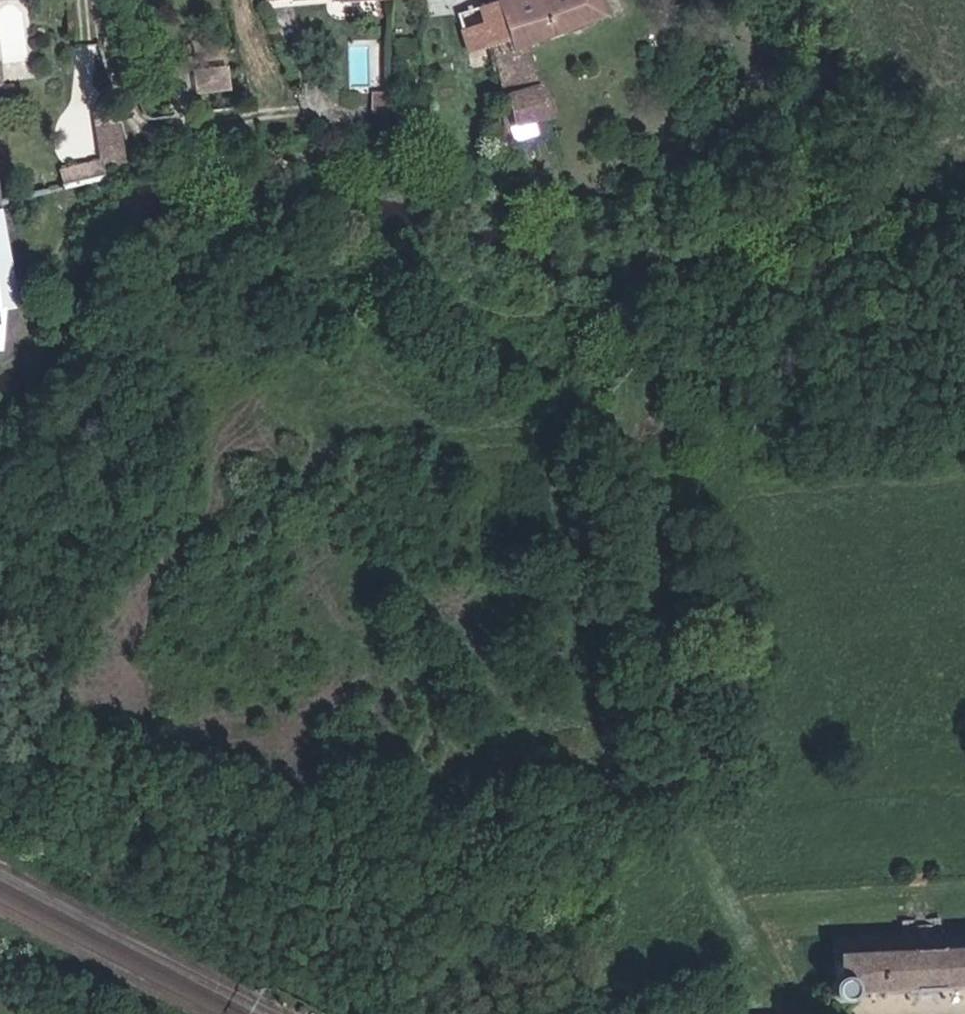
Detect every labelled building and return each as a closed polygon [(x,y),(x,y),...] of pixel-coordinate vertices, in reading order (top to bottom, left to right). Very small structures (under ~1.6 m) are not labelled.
[(263,22),(292,20),(292,12),(321,11),(322,17),(336,16),(337,27),(389,23),(388,0),(261,0),(263,22)] [(422,20),(472,16),(471,0),(422,0),(422,20)] [(500,89),(533,77),(529,67),(600,31),(584,0),(581,0),(539,19),(536,12),(493,26),(502,67),(494,69),(495,75),(497,76),(500,89)] [(464,75),(494,69),(502,67),(493,26),(456,39),(464,75)] [(507,118),(544,104),(541,93),(533,77),(500,89),(507,118)] [(548,89),(541,93),(544,104),(553,101),(548,89)] [(384,115),(369,115),(367,135),(382,135),(384,115)] [(79,172),(58,171),(57,192),(78,194),(79,172)] [(841,951),(841,971),(834,974),(828,980),(825,987),(827,991),(827,992),(832,999),(838,1003),(845,1004),(850,1001),(856,995),(859,989),(904,988),(905,996),(908,996),(941,995),(942,986),(964,986),(964,947),(841,951)]
